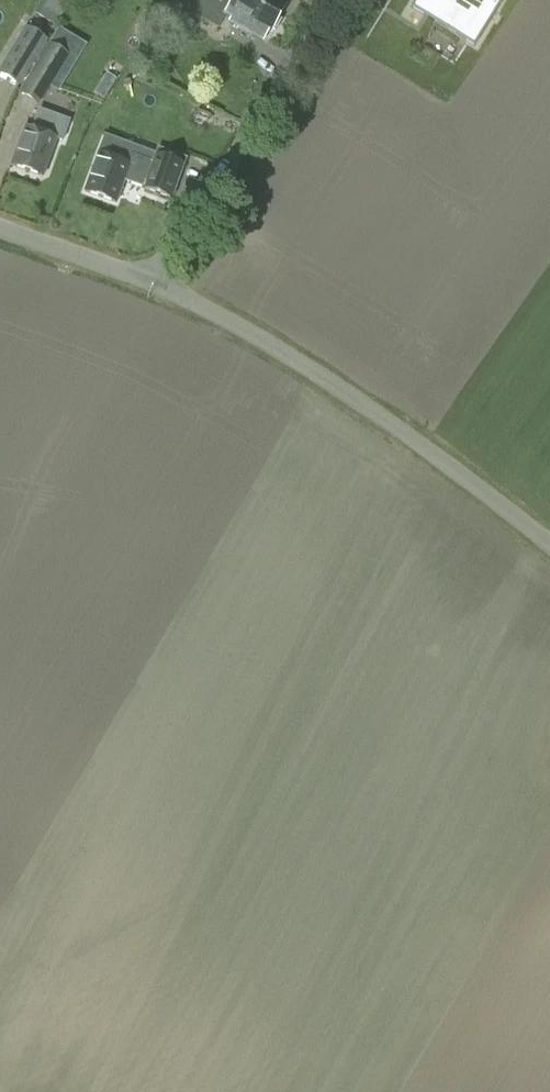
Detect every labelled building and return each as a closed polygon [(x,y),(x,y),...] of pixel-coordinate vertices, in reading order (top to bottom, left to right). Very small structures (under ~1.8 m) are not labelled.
[(56,25),(70,0),(42,0),(34,13),(56,25)] [(196,15),(220,29),(229,14),(235,18),(234,20),(266,38),(271,30),(273,32),(289,5),(280,0),(205,0),(196,15)] [(467,12),(467,14),(468,16),(472,17),(493,24),(507,0),(471,0),(467,12)] [(47,41),(26,27),(0,69),(0,75),(19,87),(47,41)] [(39,106),(69,55),(48,43),(18,94),(39,106)] [(10,165),(43,177),(62,125),(59,119),(42,112),(36,115),(32,128),(24,125),(10,165)] [(121,140),(104,134),(84,190),(117,202),(125,180),(171,196),(183,162),(156,152),(153,160),(118,148),(121,140)]
